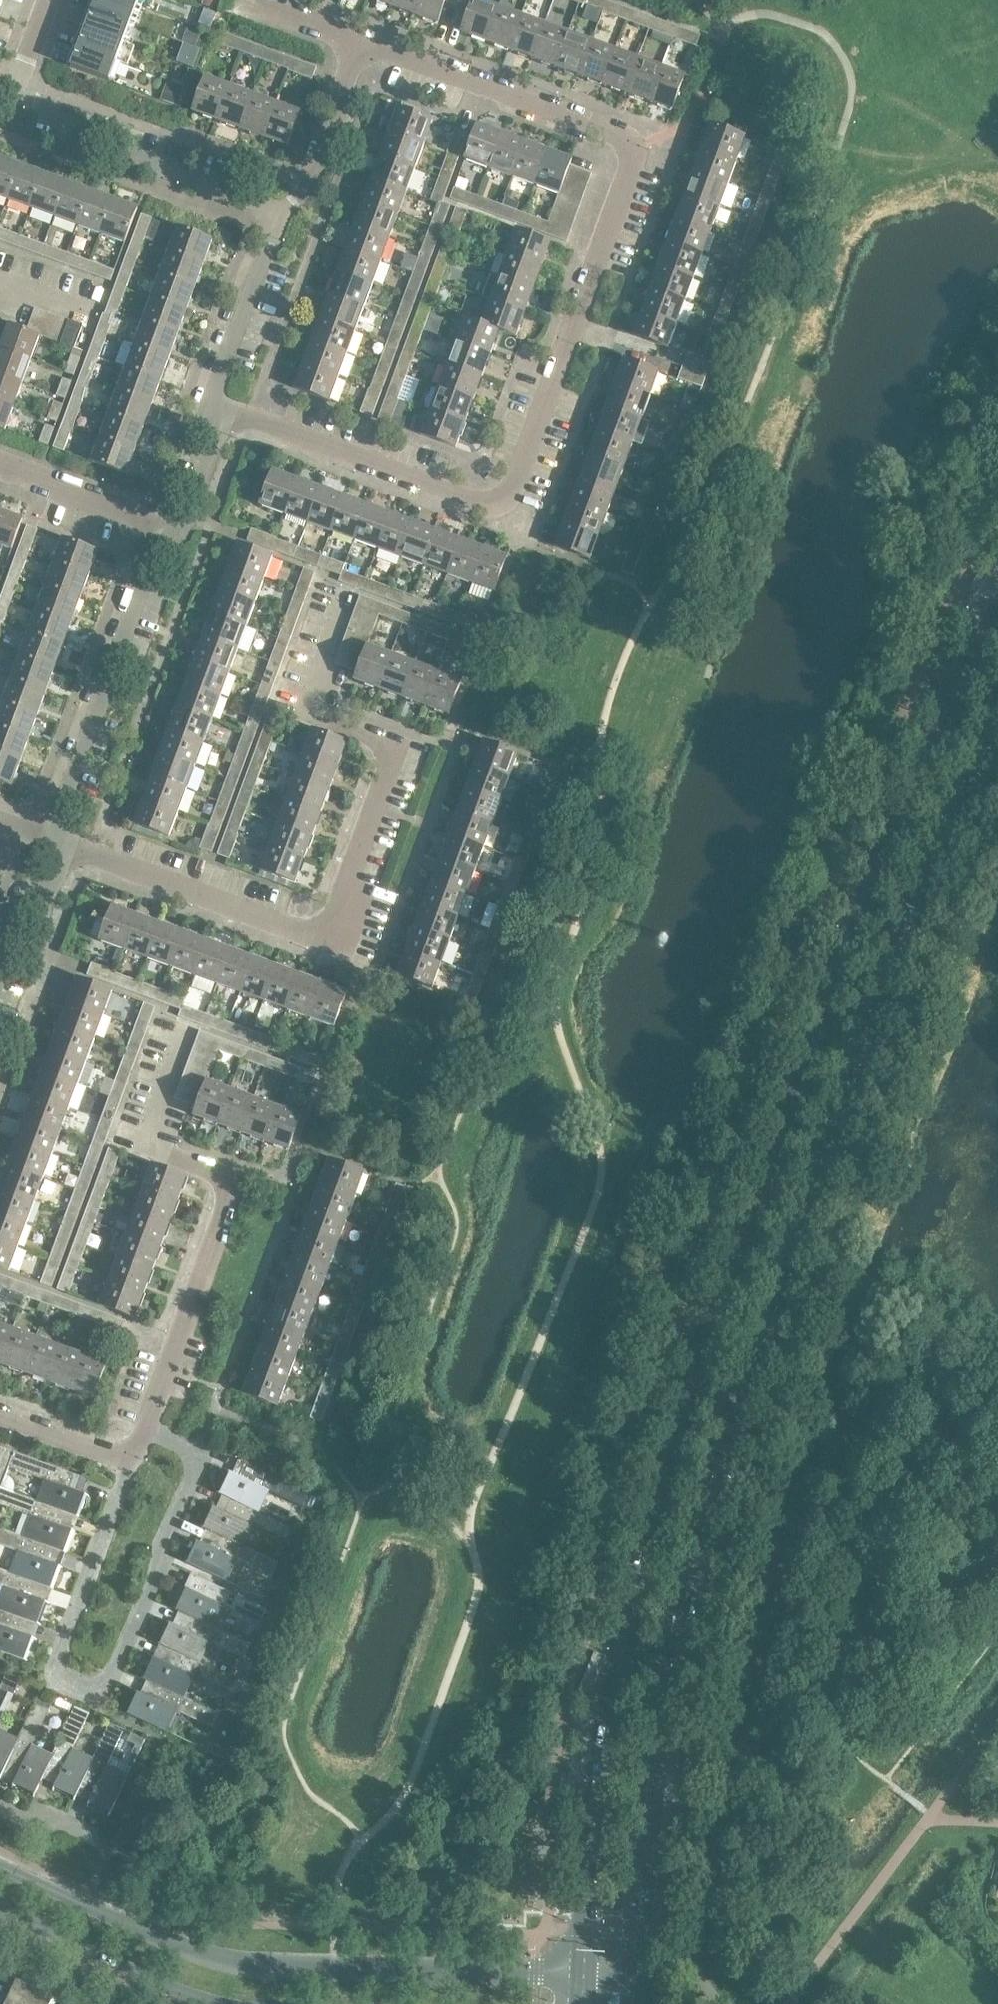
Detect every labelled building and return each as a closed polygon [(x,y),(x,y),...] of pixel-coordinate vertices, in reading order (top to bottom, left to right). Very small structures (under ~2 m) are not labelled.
[(131,24),(138,5),(125,0),(96,0),(92,10),(131,24)] [(206,4),(218,9),(221,0),(207,0),(206,4)] [(419,0),(393,0),(390,6),(414,15),(419,0)] [(425,19),(426,17),(439,22),(447,0),(419,0),(414,15),(425,19)] [(482,0),(474,0),(462,32),(473,37),(474,35),(484,38),(497,5),(482,0)] [(587,6),(602,11),(606,1),(604,0),(589,0),(587,6)] [(606,1),(602,11),(617,17),(621,6),(606,1)] [(484,38),(486,39),(485,41),(496,45),(497,43),(509,48),(521,14),(497,5),(484,38)] [(648,29),(652,18),(628,9),(624,20),(648,29)] [(85,29),(124,43),(131,24),(92,10),(85,29)] [(521,14),(509,48),(508,50),(520,54),(520,52),(532,56),(532,58),(545,23),(521,14)] [(671,37),(675,26),(652,18),(648,29),(671,37)] [(532,58),(543,62),(544,60),(555,65),(568,31),(545,23),(532,58)] [(189,25),(184,40),(196,45),(201,30),(189,25)] [(78,48),(117,62),(124,43),(85,29),(78,48)] [(683,29),(679,40),(696,46),(700,35),(683,29)] [(555,65),(556,65),(555,67),(566,71),(567,69),(579,73),(591,40),(568,31),(555,65)] [(222,32),(218,43),(234,49),(238,38),(222,32)] [(579,73),(578,75),(590,79),(590,78),(601,81),(613,48),(591,40),(579,73)] [(254,44),(250,55),(265,60),(269,49),(254,44)] [(78,48),(71,67),(110,81),(117,62),(78,48)] [(601,81),(602,82),(601,84),(613,88),(614,86),(625,90),(625,92),(638,57),(613,48),(601,81)] [(269,49),(265,60),(281,66),(285,55),(269,49)] [(648,99),(660,66),(638,57),(625,92),(636,97),(637,95),(648,99)] [(289,69),(288,70),(298,74),(302,62),(292,58),(288,69),(289,69)] [(660,66),(648,99),(649,99),(648,101),(659,105),(660,103),(673,108),(685,75),(660,66)] [(230,85),(206,76),(193,111),(205,116),(205,114),(217,118),(216,120),(217,120),(230,85)] [(168,82),(162,100),(178,105),(185,87),(168,82)] [(217,120),(228,124),(229,122),(240,127),(240,129),(253,94),(230,85),(217,120)] [(240,129),(251,133),(252,131),(264,135),(263,137),(264,137),(276,102),(253,94),(240,129)] [(288,144),(300,111),(276,102),(264,137),(274,141),(275,139),(288,144)] [(433,120),(418,115),(398,107),(394,119),(396,120),(392,130),(425,143),(433,120)] [(710,124),(706,135),(708,136),(704,148),(702,147),(701,149),(737,161),(746,137),(710,124)] [(490,131),(477,126),(465,159),(488,167),(501,132),(491,129),(490,131)] [(456,129),(447,151),(448,152),(459,156),(468,133),(456,129)] [(385,142),(387,143),(383,155),(416,167),(425,143),(392,130),(391,131),(389,131),(385,142)] [(502,135),(502,133),(501,132),(488,167),(511,176),(525,141),(514,137),(513,139),(502,135)] [(525,143),(526,141),(525,141),(511,176),(535,185),(548,150),(538,146),(537,148),(525,143)] [(737,161),(701,149),(698,159),(700,159),(695,171),(693,171),(693,173),(728,186),(737,161)] [(778,149),(771,166),(782,170),(789,153),(778,149)] [(548,152),(549,150),(548,150),(535,185),(556,193),(558,193),(560,187),(564,176),(569,165),(570,165),(572,159),(561,154),(560,156),(548,152)] [(448,152),(445,161),(456,166),(459,156),(448,152)] [(377,165),(378,166),(374,178),(407,190),(416,167),(383,155),(381,154),(377,165)] [(21,165),(0,157),(0,196),(8,199),(21,165)] [(44,173),(21,165),(8,199),(31,208),(44,173)] [(592,173),(570,165),(569,165),(564,176),(588,185),(592,173)] [(68,182),(44,173),(31,208),(55,217),(68,182)] [(728,186),(693,173),(689,182),(691,183),(687,195),(685,194),(684,196),(719,209),(728,186)] [(760,198),(770,202),(779,177),(769,173),(760,198)] [(439,176),(434,190),(445,194),(451,180),(439,176)] [(560,187),(584,196),(588,185),(564,176),(560,187)] [(366,201),(364,200),(364,201),(399,214),(407,190),(374,178),(372,177),(368,189),(370,189),(366,201)] [(55,217),(78,225),(91,190),(68,182),(55,217)] [(454,187),(450,198),(465,204),(469,193),(454,187)] [(558,193),(556,193),(555,198),(580,207),(584,196),(560,187),(558,193)] [(78,225),(101,234),(114,199),(91,190),(78,225)] [(676,219),(711,232),(719,209),(684,196),(681,205),(683,206),(678,218),(676,217),(676,219)] [(550,209),(576,218),(580,207),(555,198),(550,209)] [(751,221),(762,225),(770,202),(760,198),(751,221)] [(101,234),(125,243),(138,208),(114,199),(101,234)] [(485,199),(481,210),(497,215),(501,204),(485,199)] [(357,224),(390,237),(399,214),(364,201),(359,212),(361,213),(357,224)] [(501,204),(497,215),(512,221),(516,210),(501,204)] [(457,208),(448,232),(458,235),(467,211),(457,208)] [(546,221),(571,230),(576,218),(550,209),(546,221)] [(436,211),(431,225),(442,229),(447,215),(436,211)] [(532,216),(528,227),(542,232),(546,221),(532,216)] [(676,219),(672,229),(674,229),(670,241),(703,253),(711,232),(676,219)] [(133,237),(144,241),(150,225),(139,221),(133,237)] [(542,232),(567,241),(571,230),(546,221),(542,232)] [(351,235),(353,236),(348,248),(382,260),(390,237),(357,224),(355,224),(351,235)] [(431,225),(425,242),(436,246),(442,229),(431,225)] [(213,240),(178,227),(169,251),(204,263),(213,240)] [(749,227),(743,244),(754,248),(760,231),(749,227)] [(549,241),(516,229),(507,253),(540,266),(542,266),(547,255),(545,254),(549,241)] [(4,230),(1,240),(17,246),(21,236),(4,230)] [(439,255),(449,259),(458,235),(448,232),(439,255)] [(28,238),(24,249),(41,255),(45,244),(28,238)] [(670,241),(668,240),(664,251),(666,252),(661,264),(694,276),(703,253),(670,241)] [(131,244),(125,261),(135,264),(141,248),(131,244)] [(743,244),(737,258),(748,262),(754,248),(743,244)] [(51,247),(47,257),(64,264),(68,253),(51,247)] [(342,259),(344,259),(340,271),(373,283),(382,260),(348,248),(346,247),(342,259)] [(195,287),(204,263),(169,251),(161,274),(195,287)] [(538,278),(536,277),(540,266),(507,253),(499,276),(532,289),(534,290),(538,278)] [(75,255),(71,266),(88,272),(91,262),(75,255)] [(430,279),(441,282),(449,259),(439,255),(430,279)] [(420,256),(414,272),(424,276),(430,260),(420,256)] [(98,264),(94,275),(111,281),(115,270),(98,264)] [(661,264),(659,264),(655,275),(657,276),(653,288),(686,300),(694,276),(661,264)] [(122,268),(116,284),(126,288),(132,272),(122,268)] [(334,282),(336,283),(331,294),(364,307),(373,283),(340,271),(338,270),(334,282)] [(414,272),(408,288),(419,292),(424,276),(414,272)] [(732,272),(726,288),(737,292),(743,276),(732,272)] [(532,289),(499,276),(490,273),(482,297),(490,300),(523,312),(525,313),(529,301),(527,301),(532,289)] [(187,310),(195,287),(161,274),(152,297),(187,310)] [(430,279),(425,293),(435,297),(441,282),(430,279)] [(653,288),(651,287),(646,298),(648,299),(644,311),(677,324),(686,300),(653,288)] [(726,288),(720,305),(731,309),(737,292),(726,288)] [(113,291),(107,307),(116,311),(118,311),(119,309),(124,295),(113,291)] [(325,305),(327,306),(323,318),(356,330),(364,307),(331,294),(329,294),(325,305)] [(178,333),(187,310),(152,297),(143,321),(178,333)] [(521,325),(519,324),(523,312),(490,300),(482,323),(500,330),(517,336),(521,325)] [(402,303),(396,319),(407,323),(413,307),(402,303)] [(47,312),(35,308),(27,330),(39,335),(47,312)] [(419,310),(413,325),(424,329),(429,314),(419,310)] [(644,311),(642,310),(638,322),(640,322),(635,336),(668,348),(677,324),(644,311)] [(39,335),(40,335),(50,339),(58,316),(47,312),(39,335)] [(103,313),(97,330),(107,334),(114,316),(103,313)] [(58,316),(50,339),(61,343),(69,320),(58,316)] [(316,328),(318,329),(314,341),(347,353),(356,330),(323,318),(321,317),(316,328)] [(482,323),(465,317),(456,341),(489,354),(491,354),(495,343),(493,342),(497,330),(499,331),(500,330),(482,323)] [(396,319),(390,335),(401,339),(407,323),(396,319)] [(715,319),(709,336),(719,340),(726,323),(715,319)] [(61,343),(74,348),(75,348),(83,325),(69,320),(61,343)] [(170,357),(178,333),(143,321),(135,344),(170,357)] [(39,335),(27,330),(10,324),(1,348),(31,359),(40,335),(39,335)] [(413,325),(407,341),(418,345),(424,329),(413,325)] [(94,337),(88,353),(99,357),(105,341),(94,337)] [(308,352),(310,352),(306,364),(339,377),(347,353),(314,341),(312,340),(308,352)] [(486,366),(484,366),(489,354),(456,341),(447,364),(480,377),(482,378),(486,366)] [(161,380),(170,357),(135,344),(126,367),(161,380)] [(1,348),(0,350),(0,374),(22,382),(31,359),(1,348)] [(385,349),(379,365),(390,369),(396,353),(385,349)] [(72,355),(65,372),(74,375),(80,358),(72,355)] [(684,367),(706,375),(711,363),(689,355),(684,367)] [(401,357),(396,372),(407,376),(412,361),(401,357)] [(650,395),(659,372),(624,359),(620,370),(622,371),(617,383),(650,395)] [(86,360),(80,377),(90,381),(96,364),(86,360)] [(299,375),(301,376),(296,389),(330,401),(339,377),(306,364),(304,364),(299,375)] [(478,390),(476,389),(480,377),(447,364),(438,388),(472,400),(474,401),(478,390)] [(379,365),(373,381),(384,385),(390,369),(379,365)] [(152,404),(161,380),(126,367),(117,391),(152,404)] [(684,367),(680,379),(702,387),(706,375),(684,367)] [(396,372),(390,387),(401,391),(407,376),(396,372)] [(0,374),(0,401),(14,406),(22,382),(0,374)] [(63,378),(57,395),(65,398),(72,382),(63,378)] [(650,395),(617,383),(615,382),(611,394),(613,394),(609,406),(642,418),(650,395)] [(77,384),(71,400),(82,404),(88,388),(77,384)] [(381,393),(370,389),(369,388),(360,412),(372,417),(381,393)] [(469,413),(467,412),(472,400),(438,388),(430,411),(463,423),(465,424),(469,413)] [(144,427),(152,404),(117,391),(109,414),(144,427)] [(399,399),(398,399),(387,395),(378,419),(390,423),(399,399)] [(5,429),(14,406),(0,401),(0,428),(5,429)] [(54,401),(48,418),(57,421),(63,404),(54,401)] [(605,417),(600,429),(633,442),(641,444),(649,421),(642,418),(609,406),(607,405),(603,417),(605,417)] [(68,407),(62,424),(73,427),(79,411),(68,407)] [(460,436),(459,435),(463,423),(430,411),(421,434),(456,447),(460,436)] [(135,450),(144,427),(109,414),(100,438),(135,450)] [(679,416),(674,430),(685,434),(690,420),(679,416)] [(46,425),(39,442),(48,445),(54,428),(46,425)] [(633,442),(600,429),(598,429),(594,440),(596,441),(592,453),(625,465),(633,442)] [(674,430),(668,445),(679,449),(685,434),(674,430)] [(60,431),(54,447),(64,451),(70,435),(60,431)] [(100,438),(92,461),(126,474),(135,450),(100,438)] [(625,465),(592,453),(590,452),(586,463),(587,464),(583,476),(616,488),(625,465)] [(662,461),(657,477),(668,481),(673,466),(662,461)] [(273,472),(260,505),(285,514),(297,481),(298,479),(286,475),(286,477),(273,472)] [(616,488),(583,476),(581,475),(577,487),(579,487),(575,499),(608,512),(616,488)] [(657,477),(651,492),(662,496),(668,481),(657,477)] [(310,483),(309,485),(297,481),(285,514),(308,522),(321,489),(321,487),(310,483)] [(333,492),(332,494),(321,489),(308,522),(332,531),(344,498),(344,496),(333,492)] [(356,500),(356,502),(344,498),(332,531),(355,540),(367,506),(368,504),(356,500)] [(608,512),(575,499),(573,498),(568,510),(570,511),(566,522),(599,535),(608,512)] [(380,509),(379,511),(367,506),(355,540),(378,548),(390,515),(391,513),(380,509)] [(645,508),(639,523),(650,528),(656,512),(645,508)] [(12,549),(23,519),(0,510),(0,545),(12,549)] [(403,517),(402,519),(390,515),(378,548),(401,557),(414,524),(414,522),(403,517)] [(599,535),(566,522),(564,522),(560,533),(562,534),(557,547),(590,559),(599,535)] [(639,523),(634,539),(645,543),(650,528),(639,523)] [(426,526),(425,528),(414,524),(401,557),(425,565),(437,532),(438,530),(426,526)] [(272,549),(276,538),(276,537),(252,528),(247,540),(272,549)] [(24,532),(18,549),(29,553),(35,536),(24,532)] [(449,535),(449,537),(437,532),(425,565),(448,574),(460,541),(461,539),(449,535)] [(98,551),(63,538),(54,562),(89,575),(98,551)] [(284,541),(280,552),(295,558),(299,547),(284,541)] [(473,543),(472,545),(460,541),(448,574),(471,582),(483,549),(484,547),(473,543)] [(237,543),(233,554),(235,555),(231,567),(264,579),(273,556),(237,543)] [(299,547),(295,558),(310,563),(314,553),(299,547)] [(496,552),(495,554),(483,549),(471,582),(494,591),(507,556),(496,552)] [(628,555),(622,571),(633,575),(639,559),(628,555)] [(16,556),(10,572),(20,576),(26,560),(16,556)] [(331,559),(327,570),(341,575),(343,570),(345,564),(331,559)] [(46,585),(80,598),(89,575),(54,562),(46,585)] [(231,567),(229,566),(225,578),(227,578),(222,590),(255,603),(264,579),(231,567)] [(304,568),(298,584),(309,588),(315,572),(304,568)] [(341,575),(339,581),(354,587),(358,576),(343,570),(341,575)] [(7,579),(1,595),(12,599),(18,583),(7,579)] [(375,582),(371,593),(386,598),(390,587),(375,582)] [(72,621),(80,598),(46,585),(37,609),(72,621)] [(390,587),(386,598),(401,604),(405,593),(390,587)] [(222,590),(220,589),(216,601),(218,602),(214,613),(247,626),(255,603),(222,590)] [(383,604),(360,595),(356,606),(379,614),(383,604)] [(293,599),(287,615),(298,619),(304,603),(293,599)] [(422,599),(418,610),(433,616),(437,605),(422,599)] [(1,622),(3,623),(9,606),(0,603),(0,621),(1,622)] [(383,604),(379,614),(395,621),(399,610),(383,604)] [(437,605),(433,616),(448,621),(452,610),(437,605)] [(352,618),(374,626),(379,614),(356,606),(352,618)] [(63,645),(72,621),(37,609),(28,632),(63,645)] [(214,613),(212,613),(208,624),(209,625),(205,637),(238,649),(247,626),(214,613)] [(287,615),(281,630),(292,634),(298,619),(287,615)] [(416,616),(412,627),(427,632),(431,621),(416,616)] [(469,616),(464,627),(479,633),(483,622),(469,616)] [(348,629),(371,637),(374,626),(352,618),(348,629)] [(431,621),(427,632),(441,638),(445,627),(431,621)] [(366,648),(368,645),(371,637),(348,629),(344,640),(366,648)] [(20,655),(54,668),(63,645),(28,632),(20,655)] [(462,633),(458,644),(473,649),(477,638),(462,633)] [(205,637),(203,636),(199,647),(201,648),(197,660),(230,672),(238,649),(205,637)] [(340,651),(362,660),(366,648),(344,640),(340,651)] [(366,684),(367,682),(379,687),(391,653),(368,645),(366,648),(362,660),(358,671),(355,680),(366,684)] [(275,646),(270,661),(281,665),(286,650),(275,646)] [(340,651),(335,663),(358,671),(362,660),(340,651)] [(389,693),(390,691),(402,695),(414,662),(391,653),(379,687),(378,688),(389,693)] [(11,679),(46,691),(54,668),(20,655),(11,679)] [(197,660),(195,659),(190,671),(192,671),(188,683),(221,695),(230,672),(197,660)] [(270,661),(264,677),(275,681),(281,665),(270,661)] [(413,701),(413,699),(425,704),(438,670),(414,662),(402,695),(401,697),(413,701)] [(436,710),(437,708),(450,713),(462,679),(438,670),(425,704),(425,706),(436,710)] [(2,702),(37,715),(46,691),(11,679),(2,702)] [(188,683),(186,683),(182,694),(184,695),(179,707),(213,719),(221,695),(188,683)] [(258,693),(253,708),(264,712),(269,697),(258,693)] [(37,715),(2,702),(0,708),(0,728),(28,738),(37,715)] [(179,707),(177,706),(173,717),(175,718),(171,730),(204,742),(213,719),(179,707)] [(253,708),(247,723),(258,728),(264,712),(253,708)] [(269,713),(264,729),(275,733),(280,717),(269,713)] [(28,738),(0,728),(0,754),(20,761),(28,738)] [(171,730),(169,729),(165,740),(167,741),(162,753),(195,765),(204,742),(171,730)] [(303,754),(336,766),(338,767),(343,755),(341,754),(345,741),(312,729),(303,754)] [(241,739),(236,754),(247,758),(252,743),(241,739)] [(483,741),(479,752),(481,753),(477,765),(510,777),(519,754),(483,741)] [(258,745),(252,760),(263,764),(269,749),(258,745)] [(162,753),(160,752),(156,764),(158,765),(154,776),(187,789),(195,765),(162,753)] [(11,785),(20,761),(0,754),(0,781),(11,785)] [(236,754),(230,770),(241,774),(247,758),(236,754)] [(295,777),(328,789),(330,790),(334,778),(332,778),(336,766),(303,754),(295,777)] [(252,760),(247,776),(258,780),(263,764),(252,760)] [(477,765),(475,764),(471,775),(473,776),(468,788),(501,800),(510,777),(477,765)] [(550,765),(545,781),(556,785),(561,769),(550,765)] [(154,776),(152,776),(148,787),(149,788),(145,800),(178,812),(187,789),(154,776)] [(286,800),(319,812),(321,813),(326,802),(324,801),(328,789),(295,777),(286,800)] [(224,786),(218,801),(229,805),(235,790),(224,786)] [(468,788),(466,787),(462,799),(464,799),(460,811),(493,823),(501,800),(468,788)] [(241,792),(235,807),(246,811),(252,796),(241,792)] [(539,797),(533,812),(544,816),(550,801),(539,797)] [(145,800),(143,799),(139,810),(141,811),(136,823),(135,822),(134,823),(169,836),(178,812),(145,800)] [(278,823),(311,836),(313,836),(317,825),(315,824),(319,812),(286,800),(278,823)] [(218,801),(213,816),(224,820),(229,805),(218,801)] [(235,807),(229,822),(241,826),(246,811),(235,807)] [(460,811),(458,810),(454,822),(455,823),(451,834),(484,847),(493,823),(460,811)] [(533,812),(528,827),(539,831),(544,816),(533,812)] [(269,847),(302,859),(304,860),(308,848),(306,848),(311,836),(278,823),(269,847)] [(221,828),(210,824),(209,824),(200,848),(212,852),(221,828)] [(230,859),(238,834),(226,830),(218,854),(230,859)] [(451,834),(449,834),(445,845),(447,846),(442,858),(476,870),(484,847),(451,834)] [(522,843),(516,859),(527,863),(533,848),(522,843)] [(269,847),(261,870),(296,883),(300,872),(298,871),(302,859),(269,847)] [(442,858),(441,857),(436,868),(438,869),(434,881),(467,893),(476,870),(442,858)] [(516,859),(510,874),(521,878),(527,863),(516,859)] [(434,881),(432,880),(428,892),(430,892),(425,904),(459,917),(467,893),(434,881)] [(504,890),(499,905),(510,909),(515,894),(504,890)] [(425,904),(423,904),(419,915),(421,916),(417,928),(450,940),(459,917),(425,904)] [(499,905),(493,920),(504,924),(510,909),(499,905)] [(137,916),(137,914),(126,910),(125,912),(112,907),(100,940),(124,949),(137,916)] [(160,925),(161,923),(149,919),(149,921),(137,916),(124,949),(148,958),(160,925)] [(183,933),(184,931),(173,927),(172,929),(160,925),(148,958),(171,966),(183,933)] [(417,928),(415,927),(411,938),(413,939),(408,951),(441,963),(450,940),(417,928)] [(207,942),(207,940),(196,936),(195,938),(183,933),(171,966),(194,975),(207,942)] [(487,937),(482,952),(493,956),(498,941),(487,937)] [(230,950),(231,948),(219,944),(218,946),(207,942),(194,975),(218,984),(230,950)] [(253,959),(254,957),(242,953),(242,955),(230,950),(218,984),(241,992),(253,959)] [(408,951),(406,950),(402,962),(404,962),(399,975),(432,988),(441,963),(408,951)] [(482,952),(476,967),(487,971),(493,956),(482,952)] [(276,968),(277,966),(266,961),(265,963),(253,959),(241,992),(264,1001),(276,968)] [(111,984),(115,973),(116,972),(92,963),(87,975),(111,984)] [(300,976),(300,974),(289,970),(288,972),(276,968),(264,1001),(288,1009),(300,976)] [(123,976),(119,986),(135,992),(139,981),(123,976)] [(323,985),(324,983),(312,978),(312,980),(300,976),(288,1009),(311,1018),(323,985)] [(77,977),(73,989),(75,990),(71,1001),(104,1014),(112,990),(77,977)] [(139,981),(135,992),(150,998),(154,987),(139,981)] [(470,983),(464,999),(475,1003),(481,987),(470,983)] [(347,991),(336,987),(335,989),(323,985),(311,1018),(334,1026),(347,991)] [(171,993),(166,1004),(181,1009),(183,1005),(185,998),(171,993)] [(71,1001),(69,1001),(65,1012),(66,1013),(62,1025),(95,1037),(104,1014),(71,1001)] [(144,1002),(138,1018),(149,1022),(155,1006),(144,1002)] [(181,1009),(179,1016),(194,1022),(199,1011),(183,1005),(181,1009)] [(215,1017),(211,1028),(226,1033),(230,1022),(215,1017)] [(230,1022),(226,1033),(241,1039),(245,1028),(230,1022)] [(62,1025),(60,1024),(56,1035),(58,1036),(53,1048),(87,1060),(95,1037),(62,1025)] [(200,1030),(200,1031),(196,1042),(218,1050),(219,1050),(223,1039),(200,1030)] [(133,1034),(127,1049),(138,1053),(143,1038),(133,1034)] [(261,1034),(257,1045),(272,1051),(276,1040),(261,1034)] [(223,1039),(219,1050),(234,1055),(238,1044),(223,1039)] [(276,1040),(272,1051),(288,1056),(292,1045),(276,1040)] [(214,1061),(218,1050),(196,1042),(191,1053),(214,1061)] [(53,1048),(52,1047),(47,1059),(49,1059),(45,1071),(78,1083),(87,1060),(53,1048)] [(127,1049),(121,1065),(132,1069),(138,1053),(127,1049)] [(254,1050),(250,1061),(266,1067),(270,1056),(254,1050)] [(308,1051),(304,1062),(319,1068),(323,1057),(308,1051)] [(210,1073),(214,1061),(191,1053),(187,1064),(210,1073)] [(270,1056),(266,1067),(281,1072),(285,1062),(270,1056)] [(207,1080),(210,1073),(187,1064),(183,1076),(206,1084),(207,1080)] [(301,1067),(297,1078),(313,1084),(317,1073),(301,1067)] [(78,1083),(45,1071),(43,1071),(39,1082),(41,1083),(36,1095),(70,1107),(78,1083)] [(206,1084),(183,1076),(179,1087),(202,1095),(206,1084)] [(230,1088),(207,1080),(206,1084),(202,1095),(197,1107),(194,1115),(206,1119),(206,1117),(218,1122),(230,1088)] [(115,1081),(110,1096),(121,1100),(126,1085),(115,1081)] [(175,1098),(189,1104),(197,1107),(202,1095),(179,1087),(175,1098)] [(218,1122),(217,1124),(229,1128),(230,1126),(241,1130),(254,1097),(230,1088),(218,1122)] [(36,1095),(34,1094),(30,1105),(32,1106),(28,1118),(61,1130),(70,1107),(36,1095)] [(110,1096),(104,1111),(115,1115),(121,1100),(110,1096)] [(241,1130),(241,1132),(252,1136),(253,1134),(265,1139),(277,1106),(254,1097),(241,1130)] [(265,1139),(264,1141),(275,1145),(276,1143),(289,1148),(301,1115),(277,1106),(265,1139)] [(28,1118),(26,1117),(22,1129),(24,1129),(19,1141),(52,1153),(61,1130),(28,1118)] [(98,1127),(93,1143),(104,1147),(109,1131),(98,1127)] [(19,1141),(17,1140),(13,1152),(15,1152),(11,1164),(44,1177),(52,1153),(19,1141)] [(93,1143),(87,1158),(98,1162),(104,1147),(93,1143)] [(109,1148),(103,1164),(114,1168),(120,1152),(109,1148)] [(329,1159),(325,1170),(327,1171),(323,1183),(356,1195),(364,1172),(329,1159)] [(11,1164),(9,1164),(4,1175),(6,1176),(2,1188),(35,1200),(44,1177),(11,1164)] [(185,1176),(152,1164),(143,1188),(176,1200),(178,1201),(182,1190),(180,1189),(185,1176)] [(81,1174),(75,1189),(86,1193),(92,1178),(81,1174)] [(97,1180),(92,1195),(103,1199),(108,1184),(97,1180)] [(323,1183),(321,1182),(317,1194),(318,1194),(314,1206),(347,1219),(356,1195),(323,1183)] [(396,1183),(390,1199),(402,1203),(407,1188),(396,1183)] [(27,1223),(35,1200),(2,1188),(0,1187),(0,1213),(27,1223)] [(167,1225),(168,1224),(170,1224),(174,1213),(172,1212),(176,1200),(143,1188),(134,1213),(167,1225)] [(75,1189),(70,1204),(81,1208),(86,1193),(75,1189)] [(92,1195),(86,1210),(97,1214),(103,1199),(92,1195)] [(305,1230),(339,1242),(347,1219),(314,1206),(312,1206),(308,1217),(310,1218),(305,1230)] [(18,1246),(27,1223),(0,1213),(0,1240),(18,1246)] [(159,1247),(161,1248),(165,1236),(163,1236),(167,1225),(134,1213),(126,1235),(159,1247)] [(385,1215),(379,1230),(390,1234),(396,1219),(385,1215)] [(64,1220),(58,1236),(69,1240),(75,1224),(64,1220)] [(80,1226),(75,1242),(86,1246),(91,1230),(80,1226)] [(305,1230),(304,1229),(299,1240),(301,1241),(297,1253),(330,1265),(339,1242),(305,1230)] [(379,1230),(373,1246),(384,1250),(390,1234),(379,1230)] [(150,1270),(152,1271),(157,1260),(155,1259),(159,1247),(126,1235),(117,1258),(150,1270)] [(58,1236),(53,1251),(64,1255),(69,1240),(58,1236)] [(9,1271),(18,1246),(0,1240),(0,1268),(9,1271)] [(75,1242),(69,1257),(80,1261),(86,1246),(75,1242)] [(297,1253),(295,1252),(291,1263),(293,1264),(288,1276),(321,1288),(330,1265),(297,1253)] [(142,1293),(144,1294),(148,1283),(146,1282),(150,1270),(117,1258),(109,1281),(142,1293)] [(368,1261),(362,1277),(373,1281),(379,1265),(368,1261)] [(47,1267),(41,1283),(52,1287),(58,1271),(47,1267)] [(63,1273),(57,1289),(68,1293),(74,1277),(63,1273)] [(288,1276),(286,1275),(282,1287),(284,1287),(280,1299),(313,1311),(321,1288),(288,1276)] [(362,1277),(356,1292),(367,1297),(373,1281),(362,1277)] [(14,1279),(10,1290),(24,1296),(29,1284),(14,1279)] [(100,1304),(125,1314),(135,1317),(139,1306),(138,1305),(142,1293),(109,1281),(100,1304)] [(29,1284),(24,1296),(40,1301),(44,1290),(29,1284)] [(60,1296),(56,1307),(71,1313),(75,1302),(60,1296)] [(280,1299),(278,1299),(274,1310),(276,1311),(271,1323),(304,1335),(313,1311),(280,1299)] [(75,1302),(71,1313),(87,1319),(91,1307),(75,1302)] [(350,1308),(345,1323),(356,1327),(362,1312),(350,1308)] [(271,1323),(269,1322),(265,1333),(267,1334),(263,1346),(296,1358),(304,1335),(271,1323)] [(0,1361),(13,1328),(0,1323),(0,1361)] [(345,1323),(339,1339),(350,1343),(356,1327),(345,1323)] [(0,1361),(0,1362),(0,1363),(11,1367),(12,1365),(24,1370),(36,1336),(13,1328),(0,1361)] [(36,1336),(24,1370),(23,1372),(34,1376),(35,1374),(47,1378),(59,1345),(36,1336)] [(59,1345),(47,1378),(46,1380),(58,1384),(58,1382),(70,1387),(82,1354),(59,1345)] [(254,1369),(287,1381),(296,1358),(263,1346),(261,1345),(256,1356),(258,1357),(254,1369)] [(70,1387),(69,1389),(81,1393),(82,1391),(95,1396),(107,1363),(82,1354),(70,1387)] [(333,1354),(328,1370),(339,1374),(345,1358),(333,1354)] [(245,1394),(278,1406),(287,1381),(254,1369),(252,1368),(248,1380),(250,1380),(245,1394)] [(328,1370),(322,1385),(333,1390),(339,1374),(328,1370)] [(316,1401),(310,1417),(321,1421),(327,1405),(316,1401)] [(48,1481),(41,1502),(40,1502),(64,1511),(64,1512),(79,1517),(87,1494),(73,1489),(78,1475),(14,1451),(8,1466),(48,1481)] [(229,1471),(218,1493),(232,1499),(255,1510),(256,1509),(265,1489),(304,1507),(311,1493),(246,1462),(240,1476),(229,1471)] [(57,1549),(57,1550),(66,1553),(74,1530),(59,1525),(64,1512),(64,1511),(40,1502),(41,1502),(0,1487),(0,1488),(0,1504),(35,1517),(27,1538),(57,1549)] [(213,1506),(203,1528),(213,1533),(214,1532),(239,1544),(240,1544),(249,1524),(288,1542),(292,1544),(293,1540),(305,1545),(309,1534),(295,1527),(256,1509),(255,1510),(232,1499),(226,1512),(213,1506)] [(57,1550),(57,1549),(27,1538),(0,1528),(0,1545),(22,1553),(14,1573),(14,1574),(38,1583),(52,1589),(61,1566),(52,1563),(57,1550)] [(197,1540),(187,1562),(223,1579),(233,1558),(272,1576),(288,1584),(295,1570),(278,1563),(278,1562),(240,1544),(239,1544),(214,1532),(213,1533),(207,1545),(197,1540)] [(38,1583),(14,1574),(14,1573),(0,1568),(0,1585),(9,1589),(1,1609),(1,1610),(25,1618),(25,1619),(39,1624),(48,1602),(33,1596),(38,1583)] [(185,1587),(175,1609),(189,1615),(212,1626),(212,1625),(222,1605),(260,1623),(261,1622),(275,1629),(280,1615),(267,1609),(195,1575),(189,1589),(185,1587)] [(20,1632),(25,1619),(25,1618),(1,1610),(1,1609),(0,1609),(0,1651),(26,1660),(34,1637),(20,1632)] [(169,1622),(159,1643),(175,1651),(175,1650),(196,1661),(196,1660),(205,1640),(244,1658),(246,1654),(255,1658),(260,1648),(251,1643),(212,1625),(212,1626),(189,1615),(186,1620),(188,1624),(185,1629),(169,1622)] [(153,1656),(142,1678),(154,1683),(180,1695),(180,1694),(189,1674),(228,1693),(229,1690),(236,1694),(238,1689),(254,1696),(257,1688),(235,1678),(196,1660),(196,1661),(175,1650),(175,1651),(169,1664),(153,1656)] [(18,1686),(21,1679),(7,1672),(0,1687),(0,1724),(18,1686)] [(141,1693),(131,1715),(163,1730),(173,1709),(212,1727),(216,1729),(223,1714),(219,1713),(180,1694),(180,1695),(154,1683),(148,1696),(141,1693)] [(7,1763),(20,1769),(15,1781),(37,1791),(52,1759),(51,1759),(51,1758),(31,1748),(52,1702),(38,1696),(16,1742),(17,1742),(7,1763)] [(58,1698),(56,1704),(72,1712),(75,1706),(58,1698)] [(90,1713),(75,1706),(72,1712),(51,1758),(51,1759),(52,1759),(64,1765),(55,1784),(77,1794),(82,1785),(81,1784),(92,1761),(72,1752),(90,1713)] [(124,1729),(110,1722),(92,1761),(81,1784),(82,1785),(94,1790),(88,1805),(110,1815),(127,1777),(106,1768),(124,1729)] [(2,1775),(7,1763),(17,1742),(16,1742),(0,1734),(0,1774),(2,1775)] [(206,1750),(228,1760),(231,1752),(210,1742),(206,1750)] [(18,1979),(9,1998),(22,2003),(51,2003),(55,1996),(18,1979)]
